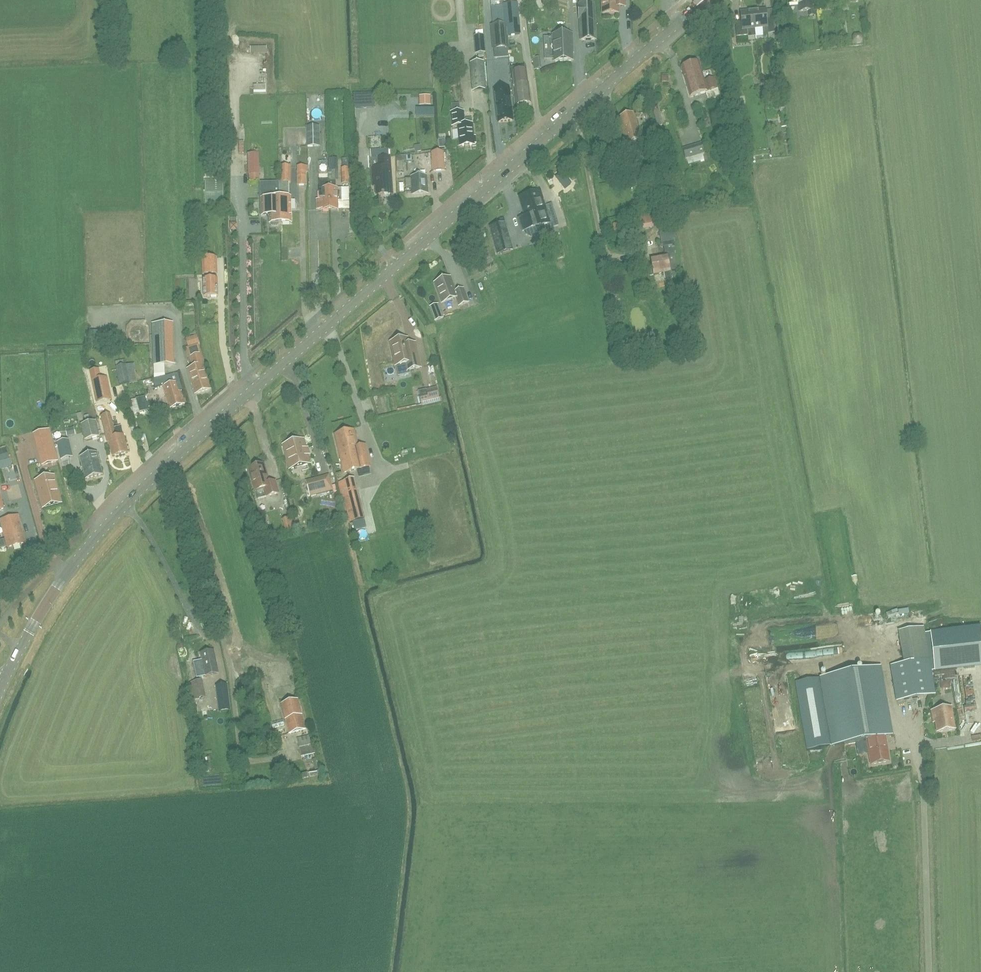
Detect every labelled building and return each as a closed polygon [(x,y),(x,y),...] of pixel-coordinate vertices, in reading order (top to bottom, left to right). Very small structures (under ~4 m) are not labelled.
[(603,14),(618,13),(618,7),(625,7),(625,0),(602,0),(603,14)] [(812,10),(812,0),(788,0),(788,4),(799,3),(800,11),(809,10),(810,16),(816,15),(815,10),(812,10)] [(503,25),(490,27),(493,50),(494,50),(508,49),(509,49),(507,36),(520,35),(517,3),(503,5),(501,5),(503,25)] [(593,5),(580,6),(581,41),(595,40),(593,5)] [(763,34),(775,33),(773,18),(767,19),(766,10),(753,11),(755,29),(762,28),(763,34)] [(755,29),(753,11),(740,12),(741,22),(735,22),(737,37),(748,36),(748,30),(755,29)] [(475,54),(485,53),(484,35),(473,36),(475,54)] [(553,35),(554,61),(572,61),(572,48),(573,48),(573,41),(571,41),(571,35),(553,35)] [(544,68),(541,57),(535,58),(537,69),(544,68)] [(473,91),(486,90),(484,62),(470,63),(473,91)] [(690,97),(718,89),(714,78),(705,81),(699,62),(681,67),(690,97)] [(526,66),(511,68),(512,75),(513,85),(515,85),(517,105),(531,104),(529,84),(528,84),(526,66)] [(672,75),(663,78),(665,84),(674,81),(672,75)] [(499,122),(512,120),(508,89),(495,90),(499,122)] [(422,106),(433,106),(433,95),(422,95),(422,106)] [(356,113),(365,113),(365,97),(356,97),(356,113)] [(662,125),(657,106),(652,107),(657,127),(662,125)] [(453,112),(451,113),(452,126),(458,126),(460,146),(474,145),(474,144),(477,144),(476,136),(473,136),(472,124),(471,118),(464,119),(463,111),(462,112),(453,112)] [(626,144),(642,139),(634,113),(618,117),(626,144)] [(750,123),(741,124),(745,147),(753,146),(752,136),(751,130),(750,123)] [(319,146),(319,126),(307,126),(307,146),(319,146)] [(290,130),(289,138),(295,139),(294,142),(305,144),(307,132),(290,130)] [(383,149),(383,137),(373,137),(374,149),(383,149)] [(704,154),(701,143),(682,149),(685,160),(692,158),(694,164),(704,160),(703,154),(704,154)] [(389,149),(385,149),(370,150),(373,182),(376,182),(377,195),(384,195),(384,194),(392,193),(390,157),(389,149)] [(443,152),(432,153),(434,171),(444,170),(443,152)] [(259,153),(249,153),(249,174),(249,181),(260,181),(260,164),(259,153)] [(406,156),(398,157),(396,157),(397,172),(404,172),(403,162),(407,162),(406,156)] [(328,159),(328,181),(329,181),(329,210),(338,210),(338,201),(342,201),(341,188),(336,189),(336,181),(338,181),(338,159),(328,159)] [(594,164),(596,170),(607,167),(606,161),(594,164)] [(290,182),(291,166),(280,166),(280,182),(290,182)] [(297,166),(297,172),(297,185),(305,185),(305,172),(307,172),(307,166),(297,166)] [(412,195),(428,194),(427,176),(411,177),(412,195)] [(222,212),(222,202),(223,180),(205,180),(206,202),(214,202),(214,212),(222,212)] [(329,181),(328,181),(319,181),(320,200),(317,200),(317,210),(321,209),(321,211),(329,210),(329,181)] [(279,223),(281,223),(280,197),(280,182),(271,183),(271,197),(269,197),(269,199),(261,199),(261,216),(269,215),(269,223),(272,223),(272,225),(278,225),(279,223)] [(549,224),(550,228),(558,226),(551,204),(544,206),(540,191),(520,197),(525,216),(518,218),(522,232),(549,224)] [(281,223),(291,223),(291,197),(280,197),(281,223)] [(658,223),(660,234),(659,235),(661,244),(663,244),(665,254),(667,254),(667,256),(651,259),(652,267),(648,268),(647,271),(647,274),(649,276),(664,273),(665,280),(671,279),(670,272),(678,270),(674,252),(676,252),(673,232),(672,232),(669,220),(658,223)] [(490,227),(496,246),(498,254),(511,250),(509,242),(503,223),(490,227)] [(351,241),(359,238),(356,231),(348,235),(351,241)] [(216,274),(217,274),(217,258),(202,259),(203,275),(204,275),(204,280),(203,280),(204,297),(218,296),(218,279),(217,279),(216,274)] [(460,306),(468,303),(463,289),(455,292),(450,278),(435,283),(443,303),(457,297),(460,306)] [(446,317),(444,312),(436,315),(438,320),(446,317)] [(152,324),(154,365),(174,364),(172,323),(152,324)] [(420,368),(417,354),(414,343),(407,344),(406,339),(392,343),(397,366),(407,364),(408,371),(420,368)] [(210,390),(204,371),(202,366),(203,365),(197,345),(187,348),(193,367),(188,368),(196,394),(210,390)] [(120,385),(137,382),(134,364),(126,366),(125,360),(115,362),(116,368),(120,385)] [(97,402),(111,399),(107,378),(101,379),(99,369),(90,371),(97,402)] [(162,385),(180,381),(178,373),(160,378),(153,379),(155,388),(163,386),(162,385)] [(180,381),(163,386),(170,408),(184,404),(180,391),(183,390),(180,381)] [(426,390),(427,395),(420,397),(421,404),(440,400),(437,387),(426,390)] [(140,413),(136,400),(128,402),(132,415),(140,413)] [(112,457),(128,453),(124,436),(120,437),(118,427),(113,428),(110,415),(101,417),(107,443),(109,443),(112,457)] [(100,438),(96,422),(81,425),(84,441),(100,438)] [(363,444),(358,445),(354,430),(334,434),(343,473),(369,467),(363,444)] [(71,470),(69,458),(72,457),(69,440),(57,443),(61,459),(64,471),(71,470)] [(289,469),(310,464),(304,440),(283,445),(289,469)] [(42,465),(57,461),(52,444),(38,448),(42,465)] [(37,446),(24,449),(26,455),(38,453),(37,446)] [(86,480),(103,476),(97,453),(80,457),(86,480)] [(11,467),(7,454),(0,456),(0,470),(11,467)] [(267,497),(279,493),(275,482),(270,483),(264,464),(249,469),(255,491),(265,488),(267,497)] [(53,476),(35,481),(42,508),(60,503),(53,476)] [(311,489),(311,496),(314,495),(314,489),(316,489),(315,477),(302,478),(303,490),(311,489)] [(355,529),(366,526),(354,479),(338,483),(342,497),(343,496),(350,523),(353,522),(355,529)] [(7,492),(15,490),(13,484),(5,487),(7,492)] [(8,548),(25,543),(18,516),(1,520),(8,548)] [(289,532),(297,531),(296,516),(288,517),(289,532)] [(360,557),(363,569),(374,567),(372,561),(376,560),(374,554),(360,557)] [(32,629),(39,633),(44,625),(38,621),(32,629)] [(961,631),(965,669),(980,667),(980,629),(961,631)] [(205,676),(219,674),(214,651),(200,653),(205,676)] [(904,664),(891,667),(897,701),(935,694),(931,668),(930,663),(929,660),(904,664)] [(833,745),(867,740),(871,765),(889,762),(885,737),(891,736),(879,669),(822,679),(833,745)] [(226,685),(216,686),(219,705),(226,705),(229,704),(226,685)] [(289,734),(306,729),(298,700),(281,705),(289,734)] [(937,733),(955,730),(951,708),(932,711),(933,719),(935,719),(937,733)] [(301,757),(315,753),(313,745),(311,746),(309,736),(297,739),(301,757)] [(307,772),(295,776),(297,781),(309,778),(307,772)]
